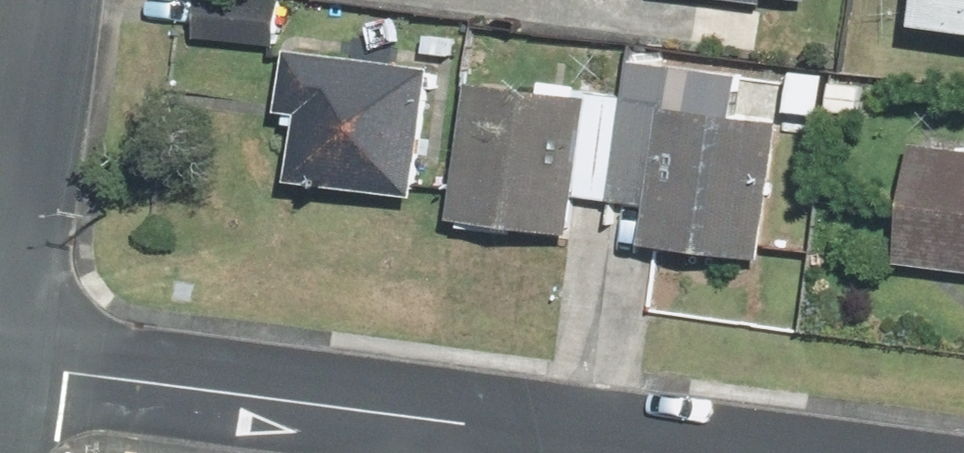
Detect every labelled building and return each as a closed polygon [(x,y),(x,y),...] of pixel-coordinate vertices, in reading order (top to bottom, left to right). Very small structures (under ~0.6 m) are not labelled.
[(901,25),(963,33),(963,0),(905,0),(901,25)] [(276,51),(270,112),(289,114),(282,186),(413,198),(426,66),(276,51)] [(635,200),(629,249),(760,267),(785,89),(627,67),(609,196),(635,200)] [(564,238),(569,197),(604,201),(616,100),(582,95),(461,80),(443,222),(564,238)] [(900,149),(896,272),(963,274),(963,152),(900,149)]
